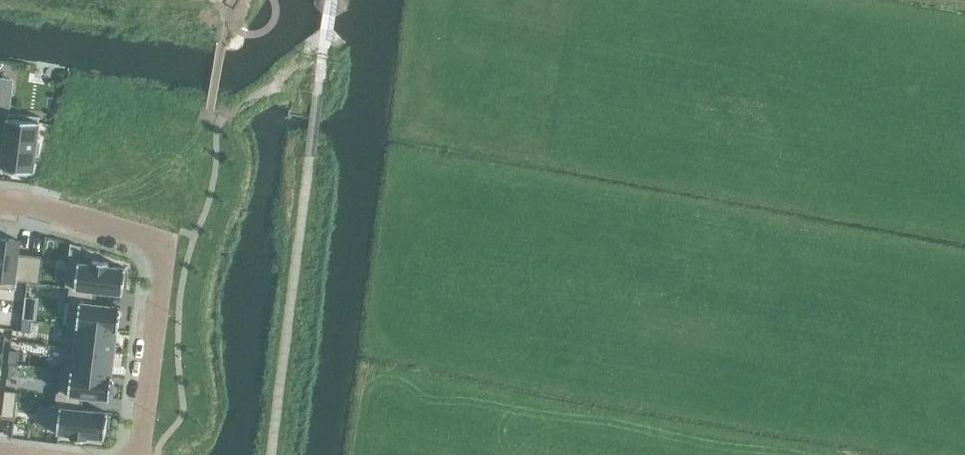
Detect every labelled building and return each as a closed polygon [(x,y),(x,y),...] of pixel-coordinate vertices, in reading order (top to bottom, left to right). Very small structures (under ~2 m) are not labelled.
[(10,113),(14,79),(0,78),(0,112),(10,113)] [(7,172),(27,174),(27,171),(33,172),(35,154),(38,155),(39,143),(37,143),(40,117),(10,113),(0,112),(0,148),(4,149),(1,168),(7,169),(7,172)] [(31,256),(18,254),(19,240),(0,238),(0,288),(14,289),(15,280),(28,282),(31,256)] [(31,256),(28,282),(40,283),(43,257),(31,256)] [(65,287),(69,287),(96,291),(123,294),(124,290),(127,291),(129,272),(126,272),(126,268),(108,266),(109,262),(93,260),(92,264),(69,261),(65,287)] [(68,324),(117,330),(117,331),(119,331),(119,330),(122,307),(95,304),(96,291),(69,287),(68,301),(70,301),(67,324),(67,325),(68,325),(68,324)] [(23,319),(21,331),(30,332),(32,320),(23,319)] [(68,324),(68,325),(66,347),(114,353),(117,331),(117,330),(68,324)] [(111,376),(111,374),(114,353),(66,347),(63,369),(111,376)] [(10,350),(8,363),(17,364),(19,351),(10,350)] [(63,369),(62,369),(59,393),(57,392),(55,406),(81,409),(83,396),(110,399),(113,376),(113,374),(111,374),(111,376),(63,369)] [(5,390),(2,416),(15,418),(18,392),(5,390)] [(81,409),(55,406),(51,405),(48,431),(71,434),(71,438),(87,440),(87,436),(105,438),(105,434),(108,435),(111,416),(108,416),(108,413),(81,409)]
